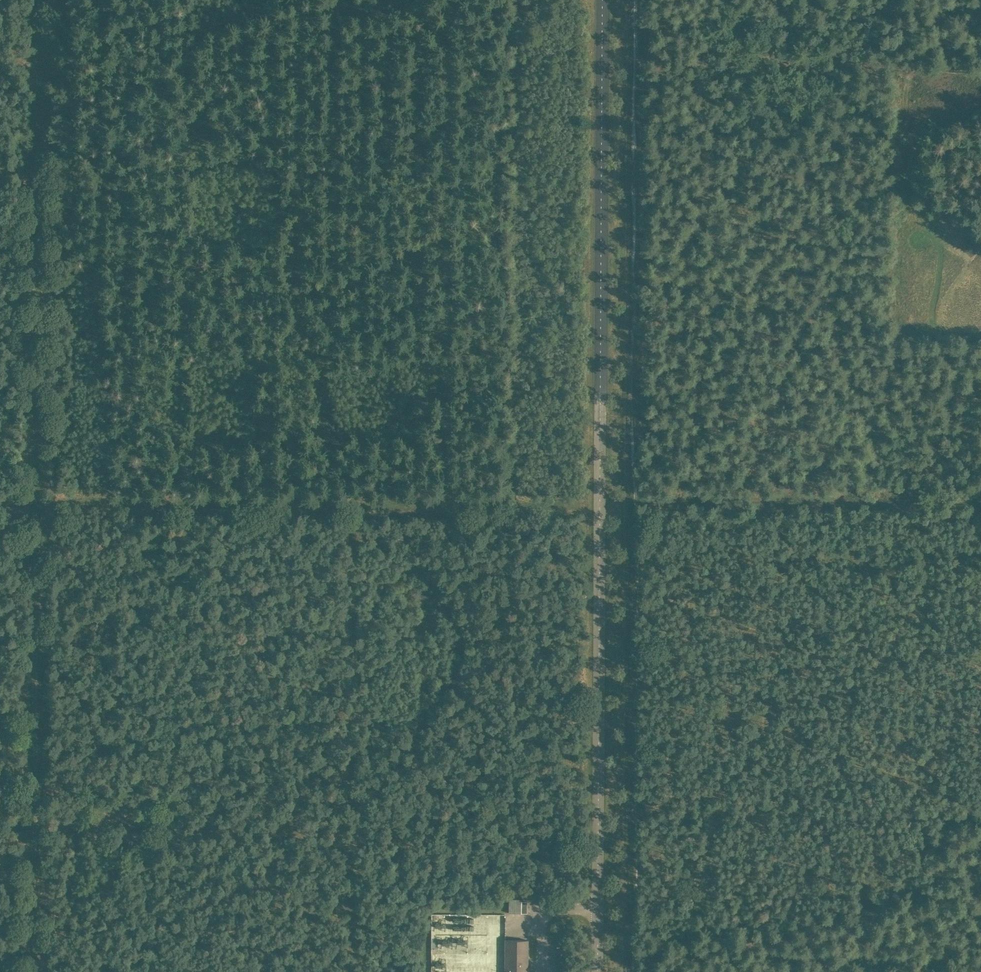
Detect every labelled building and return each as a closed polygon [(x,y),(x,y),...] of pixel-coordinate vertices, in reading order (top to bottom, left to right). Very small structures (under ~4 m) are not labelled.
[(505,939),(505,971),(527,971),(528,940),(505,939)]
